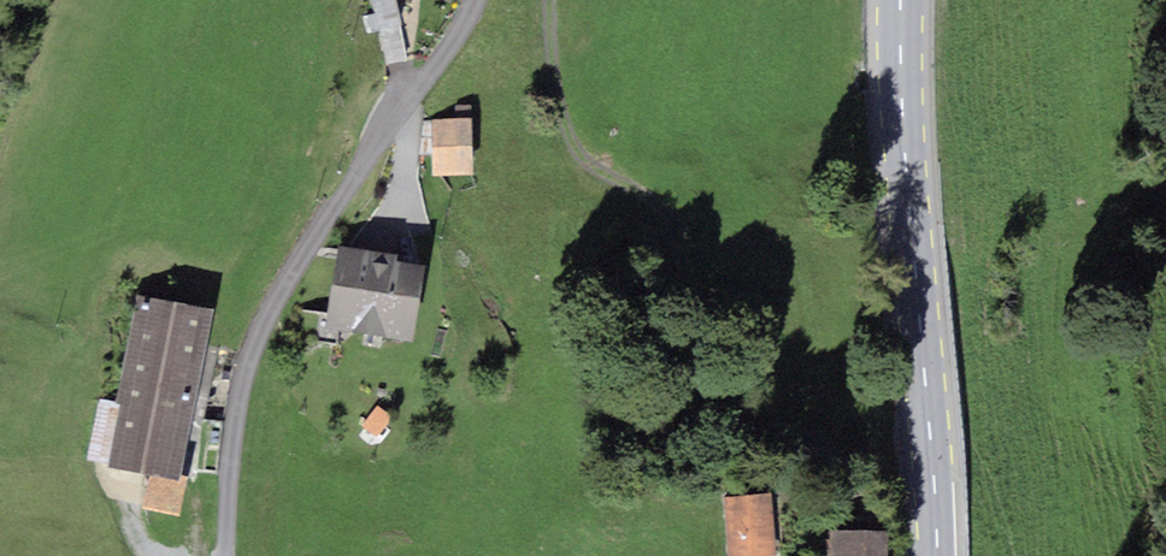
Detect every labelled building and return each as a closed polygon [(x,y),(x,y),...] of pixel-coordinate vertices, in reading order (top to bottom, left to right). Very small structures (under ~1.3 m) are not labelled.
[(385,65),(411,59),(398,0),(370,0),(385,65)] [(470,119),(432,120),(434,176),(471,175),(470,119)] [(397,254),(339,245),(326,328),(411,342),(423,264),(396,260),(397,254)] [(216,309),(137,295),(118,402),(99,398),(87,463),(150,475),(144,510),(178,516),(216,309)] [(724,498),(728,555),(776,555),(771,495),(724,498)] [(832,529),(831,555),(888,555),(889,530),(832,529)]
